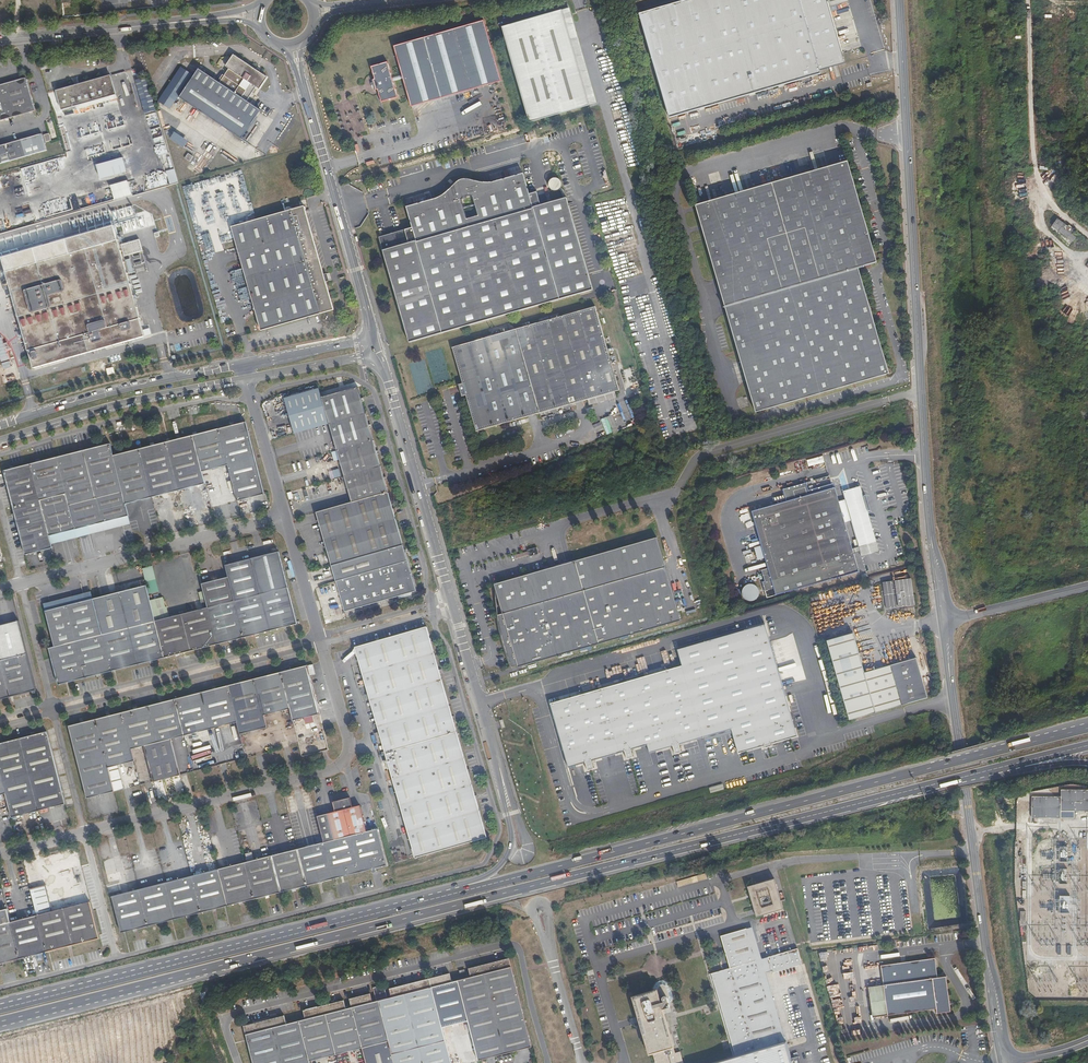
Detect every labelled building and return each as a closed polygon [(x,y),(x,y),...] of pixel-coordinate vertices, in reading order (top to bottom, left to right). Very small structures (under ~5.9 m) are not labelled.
[(639,14),(669,118),(821,74),(820,71),(845,64),(826,0),(688,0),(639,14)] [(562,10),(502,27),(529,123),(589,105),(562,10)] [(394,47),(402,75),(403,78),(412,107),(501,82),(484,22),(394,47)] [(49,62),(47,55),(42,55),(45,62),(39,64),(41,70),(47,68),(45,63),(49,62)] [(259,72),(255,69),(233,55),(225,66),(229,69),(224,76),(221,80),(219,82),(199,69),(180,97),(180,98),(242,139),(261,110),(247,100),(252,92),(255,89),(256,87),(260,89),(267,77),(259,72)] [(393,82),(392,78),(388,62),(371,67),(375,79),(372,80),(372,82),(374,88),(375,91),(378,90),(381,102),(397,97),(393,82)] [(192,77),(178,68),(155,102),(168,111),(192,77)] [(100,100),(116,95),(110,75),(66,88),(67,91),(57,94),(62,110),(75,107),(79,105),(94,156),(114,151),(100,100)] [(146,77),(135,80),(145,114),(156,110),(146,77)] [(35,111),(26,78),(0,85),(0,121),(35,111)] [(117,95),(116,95),(100,100),(114,151),(94,156),(79,105),(75,107),(76,109),(78,116),(93,167),(126,157),(116,124),(125,121),(117,95)] [(67,119),(78,116),(76,109),(65,112),(67,119)] [(42,134),(0,146),(0,164),(47,151),(42,134)] [(193,156),(188,153),(185,158),(190,161),(193,156)] [(889,375),(861,277),(859,269),(864,268),(864,266),(878,263),(848,161),(695,206),(721,294),(749,389),(756,414),(889,375)] [(165,165),(170,184),(178,182),(173,162),(165,165)] [(147,191),(170,184),(166,171),(143,177),(147,191)] [(487,193),(526,182),(523,173),(493,182),(485,183),(487,193)] [(438,206),(409,215),(412,227),(379,237),(409,342),(593,290),(566,198),(541,205),(537,192),(529,194),(526,182),(487,193),(485,183),(474,180),(466,178),(462,179),(456,182),(451,187),(449,189),(450,194),(436,198),(438,206)] [(557,178),(555,178),(552,179),(550,182),(549,184),(549,187),(551,189),(553,191),(556,191),(559,190),(561,188),(562,185),(562,183),(560,180),(559,179),(557,178)] [(444,194),(436,198),(450,194),(449,189),(444,194)] [(407,207),(409,215),(438,206),(436,198),(407,207)] [(199,202),(203,220),(213,218),(209,200),(199,202)] [(261,330),(334,310),(304,206),(232,227),(261,330)] [(145,336),(112,221),(0,253),(34,368),(145,336)] [(1076,237),(1064,225),(1061,229),(1073,241),(1076,237)] [(231,229),(223,231),(227,244),(234,242),(231,229)] [(619,390),(595,306),(452,347),(463,383),(458,385),(462,396),(466,395),(476,431),(619,390)] [(248,323),(251,333),(260,330),(257,321),(248,323)] [(5,386),(19,382),(13,361),(0,365),(0,366),(5,386)] [(337,450),(373,440),(358,387),(322,397),(329,423),(337,450)] [(319,388),(285,398),(295,433),(329,423),(322,397),(319,388)] [(612,415),(607,417),(611,428),(616,427),(612,415)] [(246,422),(219,429),(228,465),(237,501),(264,494),(246,422)] [(219,429),(193,435),(202,472),(228,465),(219,429)] [(193,435),(166,442),(179,490),(205,484),(202,472),(193,435)] [(344,476),(381,466),(373,440),(337,450),(344,476)] [(166,442),(139,449),(152,497),(179,490),(166,442)] [(110,444),(57,457),(75,529),(89,526),(128,516),(125,504),(113,455),(110,444)] [(139,449),(113,455),(125,504),(152,497),(139,449)] [(75,529),(57,457),(31,464),(49,536),(75,529)] [(49,536),(31,464),(4,470),(9,490),(25,555),(52,548),(51,543),(49,536)] [(352,502),(388,492),(381,466),(344,476),(352,502)] [(785,502),(751,512),(767,569),(760,571),(763,582),(761,582),(765,599),(858,573),(853,554),(859,552),(861,558),(879,553),(872,528),(861,486),(842,492),(845,500),(838,501),(834,488),(832,488),(831,484),(826,485),(808,490),(805,482),(782,489),(785,502)] [(331,565),(403,545),(388,492),(352,502),(316,512),(321,529),(331,565)] [(89,526),(75,529),(77,536),(91,533),(89,526)] [(77,536),(75,529),(49,536),(51,543),(77,536)] [(656,538),(494,585),(502,614),(497,616),(498,624),(500,634),(502,640),(504,647),(506,655),(509,662),(511,667),(517,666),(517,667),(525,665),(680,621),(656,538)] [(416,591),(403,545),(331,565),(336,582),(344,611),(416,591)] [(536,548),(527,551),(529,558),(538,555),(536,548)] [(229,577),(244,637),(297,624),(279,551),(253,558),(226,565),(229,577)] [(206,599),(218,644),(244,637),(229,577),(202,584),(206,599)] [(911,578),(890,581),(891,583),(884,584),(885,594),(884,594),(886,609),(911,605),(910,599),(910,595),(914,594),(911,578)] [(891,583),(890,581),(882,583),(884,594),(885,594),(884,584),(891,583)] [(746,602),(756,599),(752,584),(742,587),(746,602)] [(112,671),(164,657),(155,621),(155,619),(146,585),(120,592),(93,599),(112,671)] [(58,684),(112,671),(93,599),(45,611),(54,647),(49,648),(58,684)] [(164,657),(218,644),(206,599),(201,600),(203,609),(168,618),(155,621),(164,657)] [(36,690),(27,654),(19,622),(0,626),(0,699),(36,690)] [(764,625),(677,650),(682,666),(627,682),(624,672),(618,673),(621,682),(625,681),(625,682),(550,704),(567,767),(585,762),(586,769),(592,767),(591,761),(624,752),(626,757),(632,755),(630,750),(646,745),(649,753),(672,746),(674,752),(680,750),(679,744),(731,729),(738,753),(797,737),(764,625)] [(400,805),(472,785),(471,781),(447,698),(427,627),(355,647),(356,649),(357,655),(376,722),(379,732),(382,742),(389,767),(400,805)] [(826,642),(849,721),(927,699),(916,659),(864,674),(853,635),(826,642)] [(637,665),(634,663),(631,663),(629,664),(627,666),(626,668),(625,672),(627,675),(628,676),(631,677),(634,677),(637,676),(639,674),(640,671),(640,669),(638,666),(637,665)] [(320,713),(310,675),(308,665),(281,672),(290,708),(293,720),(320,713)] [(264,715),(290,708),(281,672),(255,679),(264,715)] [(267,727),(264,715),(255,679),(243,682),(228,686),(237,722),(240,734),(253,731),(267,727)] [(184,736),(237,722),(228,686),(175,699),(184,736)] [(171,739),(184,736),(175,699),(137,708),(133,710),(122,712),(131,749),(144,746),(153,781),(180,774),(171,739)] [(134,761),(131,749),(122,712),(95,719),(114,791),(124,789),(118,765),(124,764),(125,767),(133,765),(132,761),(134,761)] [(87,798),(114,791),(95,719),(69,726),(87,798)] [(65,804),(47,732),(0,743),(0,795),(6,794),(12,817),(65,804)] [(487,837),(472,785),(400,805),(415,858),(487,837)] [(1074,818),(1074,811),(1087,811),(1087,790),(1061,790),(1061,797),(1032,796),(1031,818),(1074,818)] [(271,856),(280,892),(367,870),(387,865),(377,828),(367,831),(360,805),(353,807),(350,797),(333,801),(335,811),(315,816),(322,843),(297,849),(291,851),(271,856)] [(217,869),(227,906),(280,892),(271,856),(262,858),(246,862),(217,869)] [(209,910),(227,906),(217,869),(198,874),(192,876),(201,913),(209,910)] [(706,873),(676,882),(678,886),(708,878),(706,873)] [(175,919),(201,913),(192,876),(165,883),(175,919)] [(774,879),(748,887),(757,918),(783,910),(774,879)] [(148,926),(175,919),(165,883),(139,889),(148,926)] [(37,915),(46,952),(99,938),(90,902),(52,911),(46,885),(30,889),(37,915)] [(121,933),(148,926),(139,889),(112,896),(121,933)] [(1061,902),(1060,914),(1068,914),(1069,902),(1061,902)] [(19,959),(10,922),(7,909),(0,910),(0,964),(19,959)] [(10,922),(19,959),(46,952),(37,915),(10,922)] [(753,927),(747,929),(756,960),(763,958),(753,927)] [(747,929),(721,936),(730,968),(711,974),(734,1056),(710,1062),(793,1062),(786,1041),(780,1043),(760,976),(756,960),(747,929)] [(798,948),(768,956),(773,972),(803,964),(798,948)] [(763,958),(756,960),(760,976),(767,974),(769,974),(773,972),(768,956),(765,958),(763,958)] [(310,1061),(327,1057),(337,1054),(364,1047),(368,1062),(451,1062),(442,1027),(468,1021),(478,1060),(531,1047),(509,958),(468,969),(470,977),(452,982),(450,974),(389,989),(391,997),(387,998),(384,986),(373,989),(376,1001),(372,1002),(370,994),(349,999),(352,1007),(346,1009),(344,1001),(303,1011),(305,1019),(286,1024),(284,1016),(244,1026),(253,1062),(310,1062),(310,1061)] [(884,985),(888,1015),(937,1009),(937,1013),(951,1012),(946,977),(937,978),(934,958),(881,965),(884,985)] [(780,1043),(786,1041),(778,1012),(767,974),(760,976),(780,1043)] [(679,1051),(674,1053),(661,1009),(669,1007),(669,1003),(673,997),(669,983),(663,980),(656,982),(653,988),(654,991),(633,997),(650,1054),(653,1053),(656,1062),(682,1062),(679,1051)] [(873,1017),(888,1015),(884,985),(869,986),(873,1017)] [(452,1038),(450,1028),(444,1030),(446,1039),(452,1038)] [(327,1057),(328,1062),(337,1062),(339,1062),(337,1054),(327,1057)]
